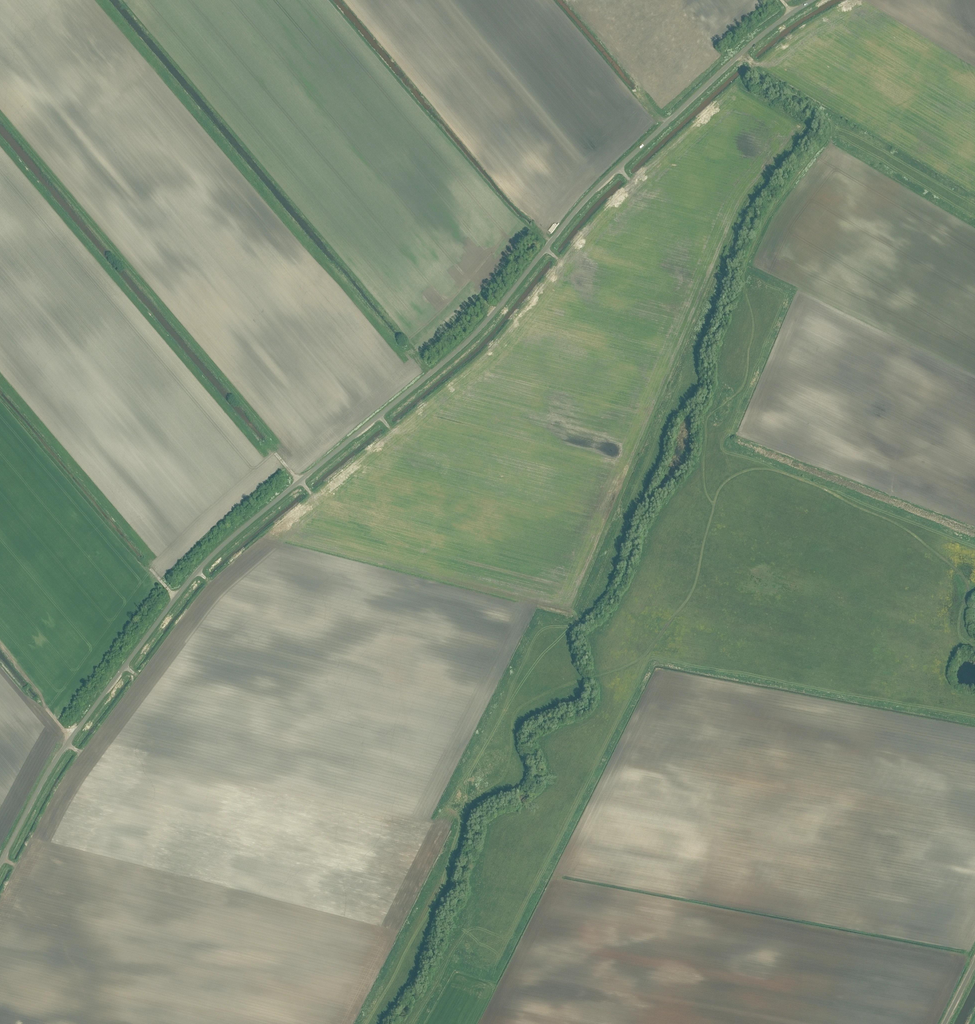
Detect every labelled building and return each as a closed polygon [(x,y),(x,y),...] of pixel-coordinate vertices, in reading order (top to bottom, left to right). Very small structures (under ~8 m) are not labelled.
[(490,315),(497,307),(494,304),(487,312),(490,315)]
